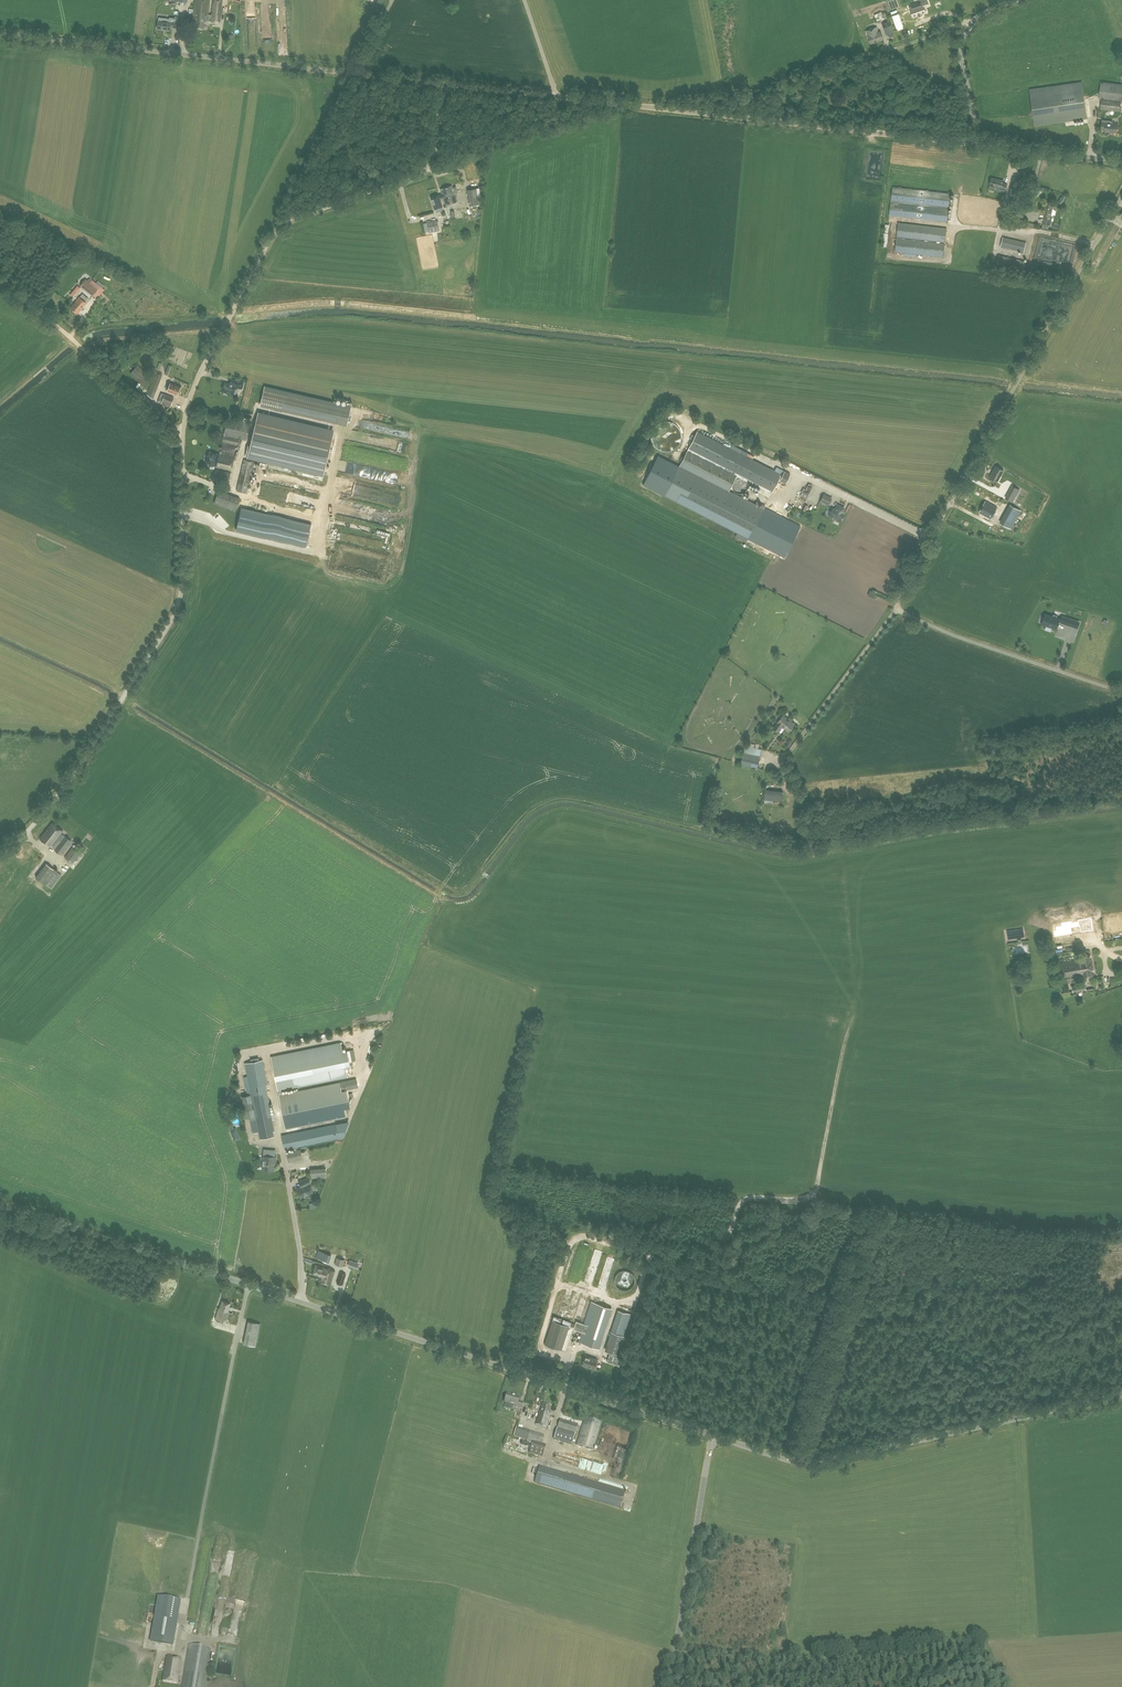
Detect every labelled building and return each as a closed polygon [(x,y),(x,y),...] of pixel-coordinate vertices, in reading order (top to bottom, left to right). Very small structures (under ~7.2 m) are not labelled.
[(211,21),(211,16),(208,16),(210,0),(195,0),(192,27),(207,29),(208,21),(211,21)] [(211,16),(211,21),(220,22),(222,0),(213,0),(211,16)] [(922,8),(927,6),(924,0),(922,0),(919,1),(920,3),(908,8),(911,17),(916,16),(916,17),(920,15),(920,14),(924,12),(922,8)] [(882,12),(874,15),(875,16),(878,23),(881,22),(880,19),(884,17),(882,12)] [(178,19),(169,18),(169,21),(162,20),(161,18),(158,17),(157,28),(165,29),(165,30),(169,31),(170,27),(177,28),(178,19)] [(895,31),(891,20),(882,24),(885,34),(895,31)] [(881,32),(879,32),(877,27),(867,30),(871,43),(883,39),(881,32)] [(1035,125),(1087,118),(1083,82),(1030,89),(1035,125)] [(1121,101),(1121,86),(1101,83),(1099,98),(1121,101)] [(1119,111),(1121,102),(1102,100),(1100,109),(1119,111)] [(1117,133),(1118,124),(1112,123),(1113,121),(1102,120),(1101,129),(1105,130),(1105,132),(1110,132),(1117,133)] [(992,177),(990,185),(995,186),(994,190),(1005,192),(1006,190),(1008,183),(1004,182),(1004,180),(992,177)] [(1017,195),(1020,184),(1013,182),(1008,200),(1016,202),(1017,195)] [(440,189),(442,194),(443,198),(445,205),(457,201),(452,185),(440,189)] [(951,193),(923,190),(893,187),(890,216),(948,222),(951,193)] [(479,188),(476,188),(467,189),(469,205),(479,204),(481,203),(479,188)] [(440,199),(443,198),(442,194),(431,198),(435,209),(443,206),(440,199)] [(1063,204),(1069,197),(1066,195),(1060,201),(1063,204)] [(1051,217),(1054,203),(1046,202),(1043,214),(1045,214),(1043,223),(1050,225),(1052,217),(1051,217)] [(437,220),(427,222),(429,229),(439,227),(437,220)] [(896,251),(904,252),(904,256),(917,257),(917,253),(944,256),(947,228),(899,222),(896,251)] [(1026,242),(1006,237),(1003,237),(1001,246),(1024,252),(1026,242)] [(1039,264),(1006,256),(999,255),(997,264),(1037,274),(1039,264)] [(86,279),(80,286),(92,296),(99,287),(91,281),(90,282),(86,279)] [(77,285),(71,294),(73,296),(80,287),(77,285)] [(78,314),(87,303),(79,297),(70,308),(78,314)] [(131,374),(143,385),(151,377),(138,365),(131,374)] [(155,373),(147,394),(151,398),(153,398),(161,375),(155,373)] [(235,387),(242,388),(243,382),(231,379),(230,384),(225,383),(223,391),(234,394),(235,387)] [(167,391),(177,395),(181,386),(170,382),(167,391)] [(260,404),(347,424),(351,406),(264,387),(260,404)] [(161,404),(170,407),(174,398),(161,393),(156,405),(160,406),(161,404)] [(259,410),(254,433),(251,444),(250,444),(248,445),(246,456),(322,474),(333,428),(259,410)] [(227,418),(224,435),(242,439),(247,440),(250,423),(227,418)] [(776,473),(677,421),(645,483),(779,552),(793,524),(729,491),(738,475),(771,492),(771,491),(773,492),(779,480),(786,484),(791,474),(777,468),(776,473)] [(240,445),(242,439),(224,435),(222,441),(240,445)] [(239,450),(240,445),(222,441),(219,454),(209,452),(206,463),(216,465),(216,466),(231,470),(236,449),(239,450)] [(237,490),(247,493),(255,459),(244,457),(237,490)] [(998,481),(1004,470),(996,466),(990,477),(998,481)] [(231,472),(216,469),(214,475),(229,479),(231,472)] [(813,486),(809,483),(806,489),(804,488),(802,492),(809,495),(813,486)] [(1014,499),(1019,489),(1013,486),(1010,491),(1013,493),(1012,495),(1011,497),(1012,498),(1014,499)] [(214,503),(235,511),(240,498),(219,490),(214,503)] [(828,504),(831,498),(823,494),(820,500),(828,504)] [(985,501),(979,512),(991,519),(998,508),(985,501)] [(842,511),(844,508),(838,505),(835,510),(833,508),(829,516),(840,521),(844,514),(841,512),(842,511)] [(1022,511),(1011,505),(1001,523),(1012,529),(1022,511)] [(235,530),(241,531),(247,508),(240,507),(235,530)] [(874,589),(873,591),(871,590),(868,595),(874,598),(877,591),(874,589)] [(1059,623),(1061,618),(1057,616),(1057,615),(1054,614),(1053,615),(1046,613),(1043,623),(1056,628),(1058,623),(1059,623)] [(1075,627),(1077,620),(1063,616),(1061,622),(1075,627)] [(1059,640),(1055,644),(1060,649),(1064,644),(1059,640)] [(1029,657),(1036,658),(1038,645),(1031,644),(1029,657)] [(778,732),(782,726),(789,732),(795,724),(783,715),(773,728),(778,732)] [(758,769),(759,763),(762,749),(745,745),(741,765),(758,769)] [(784,799),(783,789),(767,790),(767,800),(784,799)] [(60,830),(51,821),(38,837),(48,845),(60,830)] [(63,834),(58,840),(56,838),(50,845),(53,847),(52,848),(58,854),(70,839),(63,834)] [(25,851),(37,862),(42,856),(30,845),(25,851)] [(70,863),(78,853),(70,847),(62,857),(70,863)] [(54,871),(44,862),(32,876),(42,884),(54,871)] [(15,923),(19,919),(15,914),(11,919),(15,923)] [(1051,925),(1052,929),(1046,930),(1047,934),(1044,935),(1046,939),(1062,936),(1061,930),(1070,928),(1071,933),(1083,931),(1081,919),(1068,922),(1068,923),(1062,925),(1061,923),(1051,925)] [(1081,956),(1082,959),(1083,971),(1084,976),(1092,975),(1089,955),(1081,956)] [(1082,971),(1083,971),(1082,959),(1060,962),(1063,977),(1083,973),(1082,971)] [(1085,983),(1072,985),(1073,991),(1086,989),(1085,983)] [(358,1087),(356,1078),(283,1094),(282,1090),(347,1077),(345,1068),(350,1067),(349,1062),(356,1060),(354,1049),(347,1050),(342,1051),(340,1042),(271,1056),(286,1129),(346,1116),(345,1108),(350,1107),(346,1089),(358,1087)] [(265,1083),(267,1083),(262,1060),(245,1063),(254,1109),(252,1109),(252,1112),(253,1112),(253,1114),(255,1113),(255,1116),(249,1117),(253,1133),(259,1132),(259,1133),(274,1130),(271,1117),(274,1116),(273,1112),(271,1112),(265,1083)] [(282,1135),(284,1149),(339,1137),(336,1124),(282,1135)] [(288,1160),(302,1157),(300,1149),(286,1152),(288,1160)] [(275,1163),(276,1156),(263,1155),(262,1169),(273,1170),(274,1162),(275,1163)] [(327,1168),(312,1168),(312,1176),(327,1176),(327,1168)] [(298,1193),(299,1194),(300,1196),(303,1194),(304,1195),(313,1192),(309,1183),(311,1182),(308,1177),(301,1180),(303,1185),(296,1188),(297,1190),(297,1191),(298,1193)] [(339,1249),(338,1254),(334,1264),(342,1266),(346,1256),(344,1256),(345,1250),(344,1249),(344,1251),(339,1249)] [(318,1250),(315,1257),(329,1261),(331,1254),(318,1250)] [(326,1269),(326,1268),(315,1265),(313,1274),(320,1276),(321,1273),(324,1275),(326,1269)] [(335,1271),(326,1268),(326,1269),(324,1275),(321,1273),(320,1276),(319,1280),(330,1284),(335,1271)] [(628,1270),(626,1270),(624,1270),(621,1271),(619,1273),(618,1274),(617,1276),(616,1278),(616,1281),(616,1283),(617,1285),(619,1287),(621,1289),(623,1290),(625,1290),(627,1290),(630,1289),(632,1288),(633,1287),(635,1285),(636,1283),(636,1281),(636,1278),(635,1276),(634,1274),(632,1272),(630,1271),(628,1270)] [(342,1285),(346,1274),(340,1272),(336,1283),(342,1285)] [(579,1296),(570,1319),(574,1321),(583,1298),(579,1296)] [(225,1322),(229,1311),(228,1311),(230,1302),(222,1300),(219,1308),(218,1308),(215,1319),(225,1322)] [(598,1348),(611,1308),(591,1302),(579,1342),(598,1348)] [(212,1326),(214,1316),(201,1312),(199,1317),(193,1315),(194,1310),(192,1310),(191,1313),(188,1312),(186,1320),(212,1326)] [(621,1314),(607,1352),(621,1357),(635,1319),(621,1314)] [(553,1321),(545,1345),(561,1350),(569,1326),(553,1321)] [(194,1333),(193,1337),(209,1342),(210,1338),(211,1339),(212,1336),(214,1336),(215,1334),(210,1332),(211,1329),(198,1325),(195,1333),(194,1333)] [(230,1346),(233,1337),(222,1334),(220,1340),(221,1340),(220,1343),(230,1346)] [(585,1355),(582,1364),(594,1368),(597,1359),(585,1355)] [(514,1396),(507,1394),(504,1403),(516,1406),(516,1407),(522,1409),(524,1403),(518,1401),(520,1397),(514,1395),(514,1396)] [(540,1413),(539,1412),(535,1425),(546,1428),(550,1416),(549,1415),(551,1407),(543,1404),(540,1413)] [(528,1408),(525,1421),(532,1423),(536,1410),(528,1408)] [(585,1417),(576,1445),(593,1450),(602,1422),(585,1417)] [(560,1419),(557,1427),(575,1433),(578,1424),(560,1419)] [(530,1431),(530,1430),(518,1426),(516,1436),(542,1442),(544,1434),(530,1431)] [(575,1434),(557,1428),(554,1439),(572,1445),(575,1434)] [(543,1457),(546,1446),(533,1442),(529,1453),(536,1455),(536,1458),(539,1458),(539,1456),(543,1457)] [(540,1466),(535,1483),(620,1508),(625,1492),(540,1466)] [(170,1646),(178,1601),(156,1598),(149,1643),(170,1646)] [(184,1676),(182,1686),(205,1686),(212,1648),(189,1644),(184,1676)] [(177,1683),(181,1659),(167,1656),(163,1681),(177,1683)]
